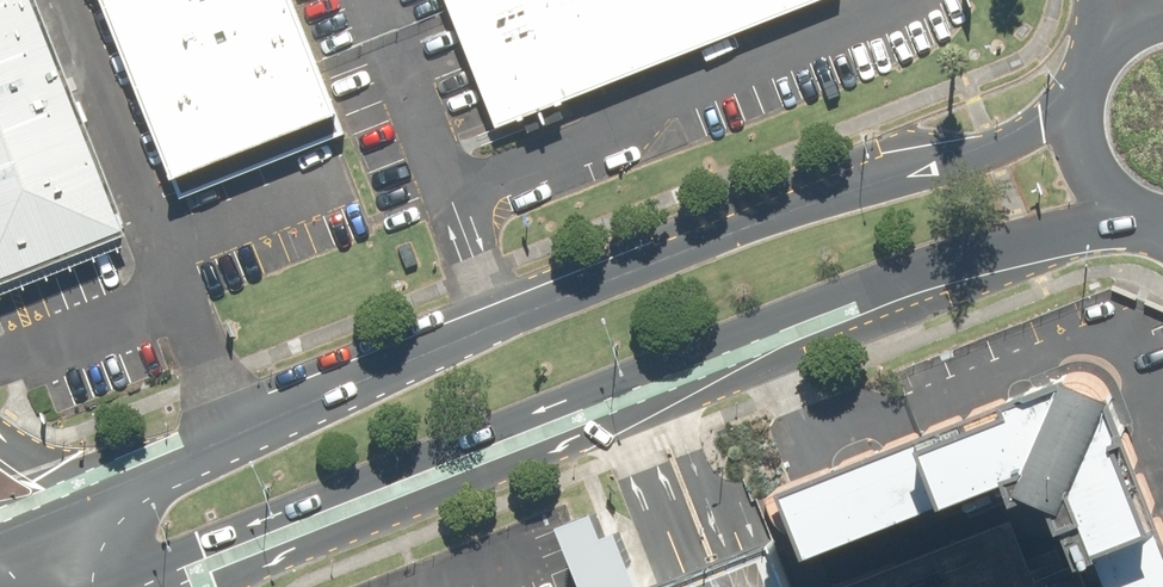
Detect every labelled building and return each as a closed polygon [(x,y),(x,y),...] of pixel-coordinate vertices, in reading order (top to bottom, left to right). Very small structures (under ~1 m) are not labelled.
[(129,235),(36,0),(0,0),(0,286),(129,235)] [(165,175),(329,110),(289,0),(94,0),(165,175)] [(499,124),(649,65),(812,0),(449,0),(499,124)] [(784,472),(811,534),(1027,450),(1071,466),(1118,586),(1162,586),(1162,523),(1104,370),(1068,354),(784,472)] [(618,522),(601,528),(591,504),(578,509),(568,513),(559,516),(578,565),(587,586),(644,586),(618,522)] [(830,586),(1101,586),(1089,558),(1064,568),(1057,549),(1027,561),(1009,516),(830,586)] [(768,538),(750,546),(728,555),(699,566),(673,577),(658,583),(648,586),(787,586),(768,538)]
